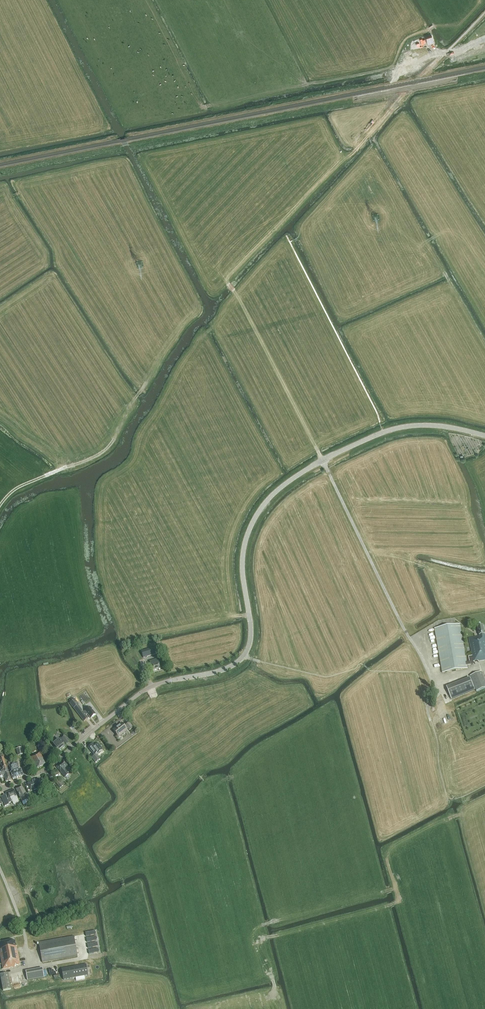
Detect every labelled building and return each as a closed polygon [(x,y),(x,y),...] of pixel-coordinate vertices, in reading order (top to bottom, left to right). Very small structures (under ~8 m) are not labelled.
[(484,661),(484,633),(483,626),(478,627),(480,637),(469,638),(472,656),(468,657),(469,662),(466,662),(460,624),(434,629),(442,673),(468,669),(467,665),(474,664),(473,662),(478,661),(478,662),(484,661)] [(157,654),(156,652),(155,647),(155,646),(141,651),(143,658),(157,654)] [(152,671),(161,669),(159,663),(158,659),(149,661),(152,671)] [(484,688),(484,681),(481,672),(470,676),(476,692),(484,688)] [(75,699),(74,699),(70,702),(70,703),(74,708),(78,705),(79,704),(75,699)] [(83,712),(81,709),(76,712),(84,721),(88,718),(86,715),(87,714),(91,718),(96,714),(90,707),(83,712)] [(129,730),(133,728),(129,723),(126,725),(126,726),(125,727),(122,723),(113,730),(118,737),(127,730),(127,729),(128,728),(129,730)] [(66,744),(69,741),(65,736),(62,738),(61,737),(59,739),(53,744),(55,747),(58,752),(65,746),(63,744),(65,743),(66,744)] [(102,750),(103,749),(97,743),(94,745),(93,744),(88,748),(93,754),(98,750),(99,751),(101,749),(102,750)] [(37,768),(45,764),(43,759),(44,758),(40,752),(38,754),(37,753),(29,757),(33,764),(34,763),(37,768)] [(96,763),(100,760),(96,754),(92,758),(96,763)] [(9,773),(3,757),(0,758),(0,761),(2,767),(3,770),(0,771),(0,774),(1,776),(2,775),(4,775),(9,773)] [(13,779),(23,776),(21,769),(19,770),(16,760),(8,763),(12,772),(10,773),(13,779)] [(65,777),(69,774),(64,769),(68,766),(64,761),(56,767),(65,777)] [(6,782),(11,780),(9,773),(4,775),(2,775),(3,778),(5,778),(6,782)] [(63,781),(64,780),(61,776),(58,779),(58,778),(54,781),(60,788),(63,786),(63,785),(65,784),(63,781)] [(43,787),(42,786),(45,785),(43,778),(40,780),(39,779),(33,781),(37,789),(43,787)] [(31,792),(37,789),(33,781),(27,784),(28,786),(25,787),(28,793),(31,792)] [(22,802),(27,800),(30,798),(28,794),(26,795),(24,791),(22,786),(21,787),(17,788),(16,789),(22,802)] [(8,802),(12,801),(13,804),(19,802),(17,796),(14,790),(6,793),(7,795),(6,796),(5,795),(1,797),(5,806),(9,805),(8,802)] [(42,963),(77,956),(74,936),(39,942),(42,963)] [(20,964),(17,946),(16,946),(14,940),(0,943),(0,955),(3,969),(15,967),(15,966),(20,965),(20,964)] [(61,969),(63,980),(76,978),(76,981),(85,979),(85,976),(88,975),(86,964),(61,969)] [(25,971),(27,981),(44,978),(43,968),(25,971)] [(11,989),(8,973),(0,974),(0,975),(3,991),(11,989)]
